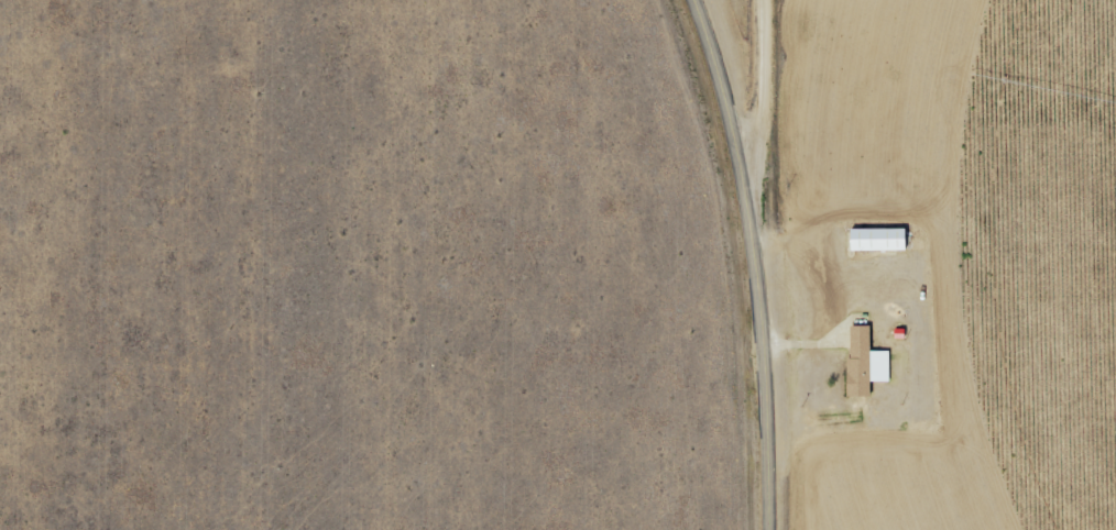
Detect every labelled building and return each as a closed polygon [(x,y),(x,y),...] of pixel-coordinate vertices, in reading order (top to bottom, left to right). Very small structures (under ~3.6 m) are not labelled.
[(845,228),(845,251),(901,251),(901,228),(845,228)] [(865,350),(865,326),(843,325),(843,395),(866,395),(866,381),(885,381),(885,350),(865,350)]
